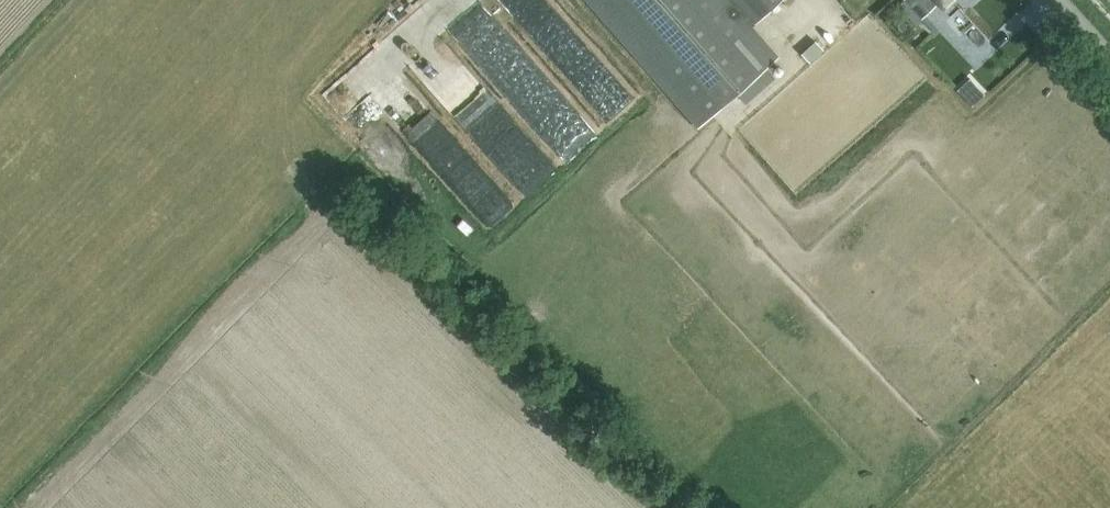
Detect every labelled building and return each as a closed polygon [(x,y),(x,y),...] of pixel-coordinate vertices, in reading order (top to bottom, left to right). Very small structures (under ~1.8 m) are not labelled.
[(538,13),(613,103),(637,83),(568,0),(554,0),(538,13)] [(700,123),(774,58),(748,28),(781,0),(592,0),(700,123)] [(897,5),(916,26),(923,19),(934,31),(937,28),(924,14),(938,1),(943,7),(950,0),(901,0),(897,5)] [(594,125),(482,3),(463,19),(575,142),(594,125)] [(815,39),(800,52),(810,62),(824,49),(815,39)] [(432,72),(457,92),(451,100),(470,115),(478,121),(505,88),(453,46),(432,72)] [(974,67),(966,79),(983,91),(992,79),(974,67)] [(408,109),(472,183),(494,164),(430,90),(408,109)] [(499,141),(527,180),(557,158),(529,119),(499,141)] [(499,215),(524,193),(503,170),(479,193),(499,215)]
